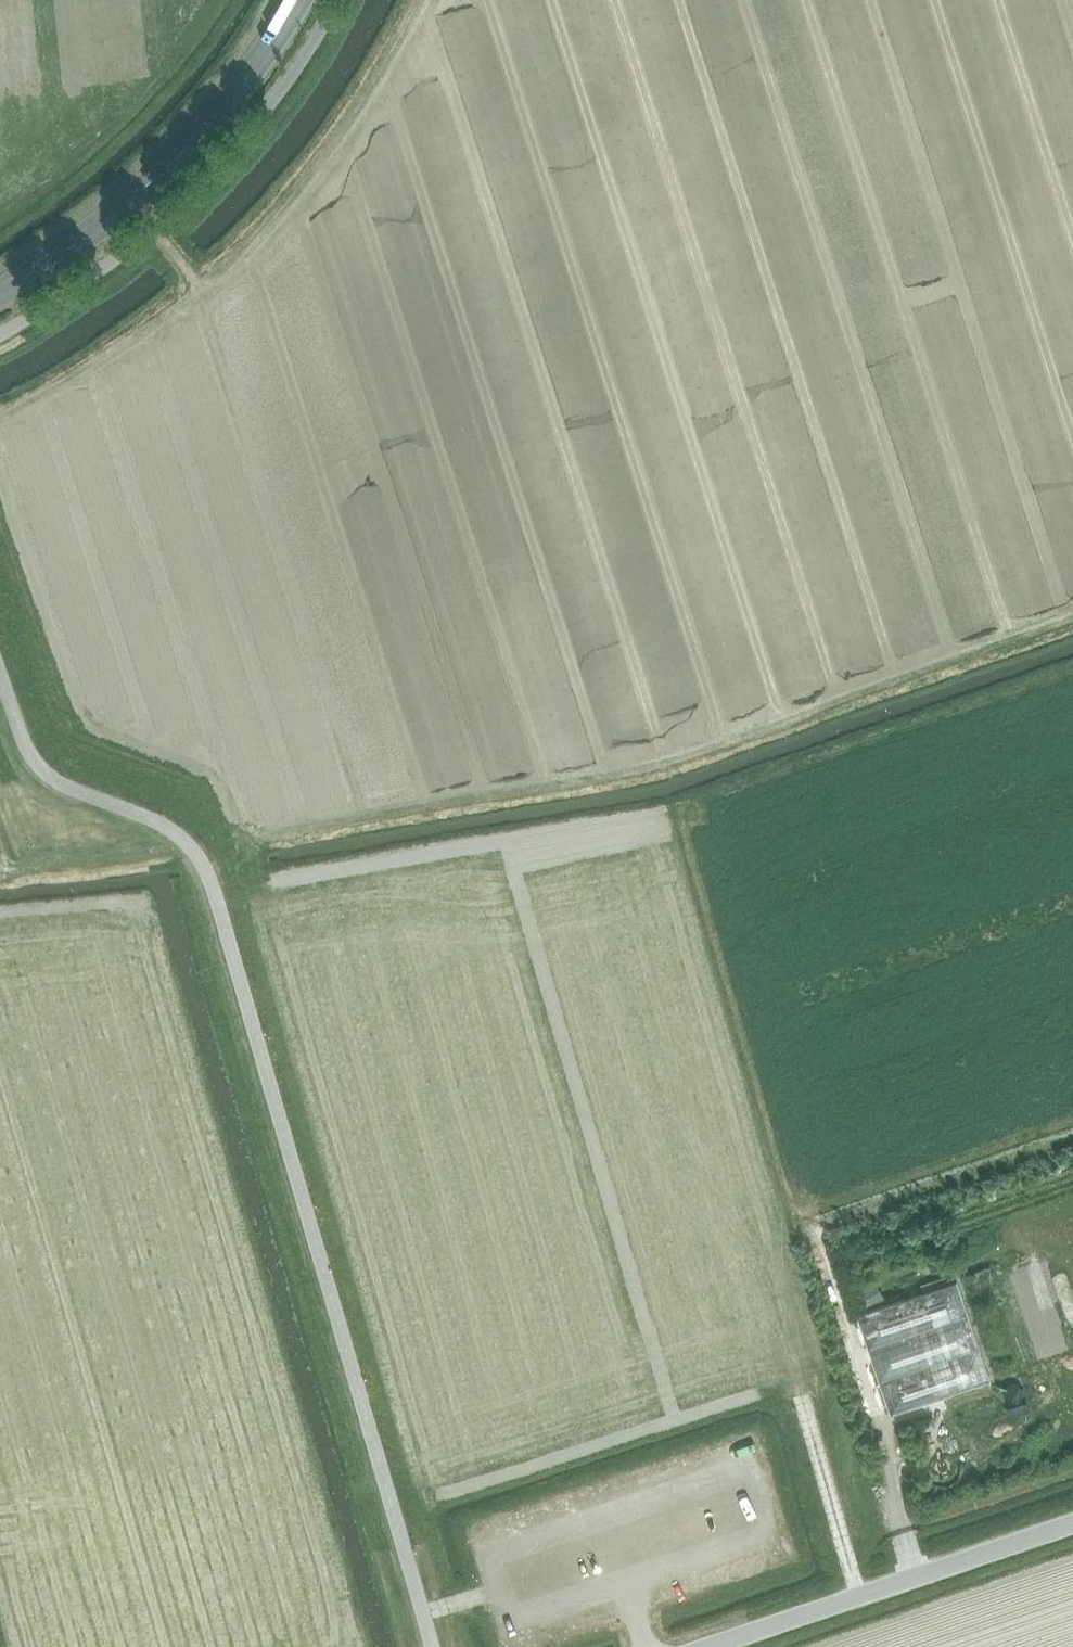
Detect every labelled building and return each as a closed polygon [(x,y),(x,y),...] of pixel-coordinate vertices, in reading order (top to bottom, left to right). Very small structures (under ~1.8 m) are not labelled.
[(890,1415),(990,1382),(956,1282),(856,1316),(890,1415)]
